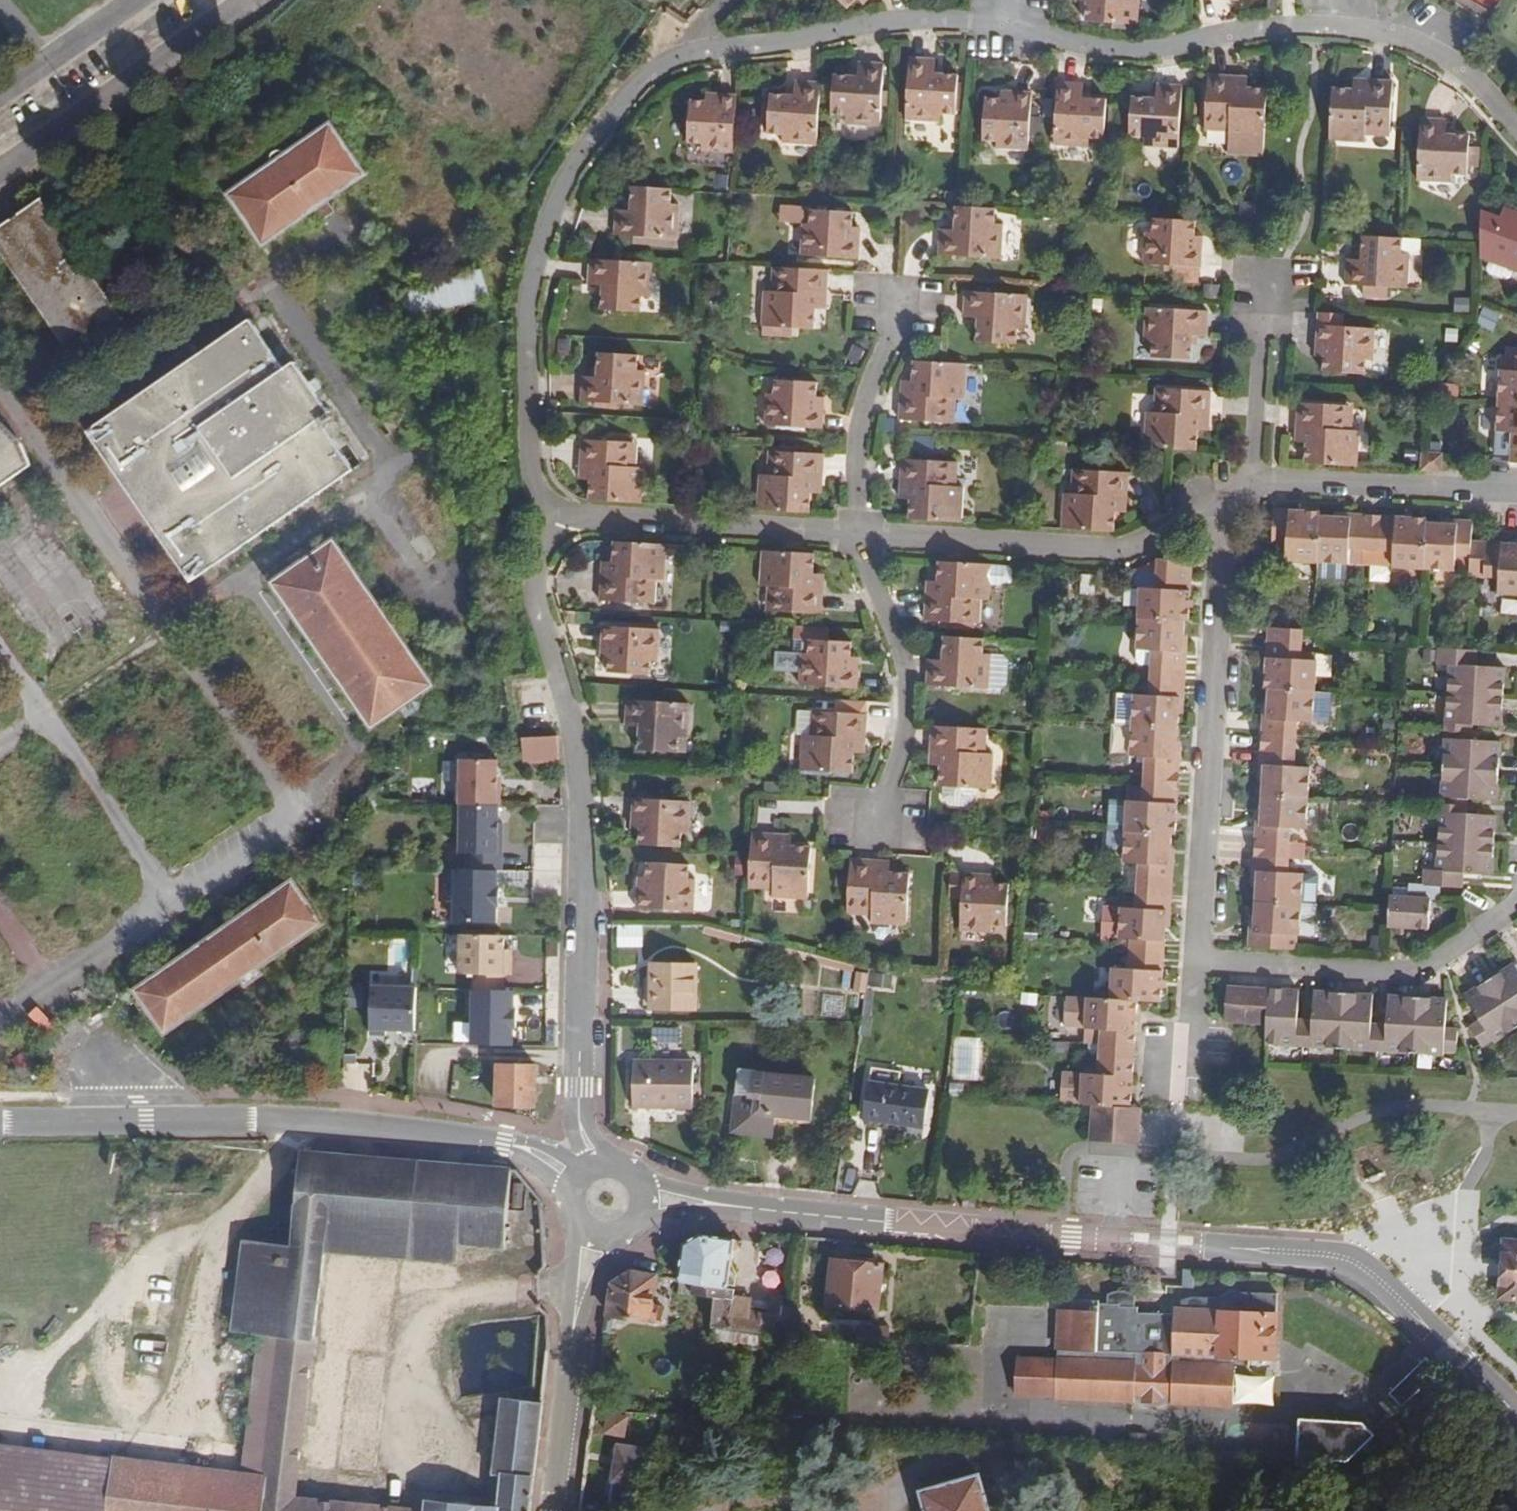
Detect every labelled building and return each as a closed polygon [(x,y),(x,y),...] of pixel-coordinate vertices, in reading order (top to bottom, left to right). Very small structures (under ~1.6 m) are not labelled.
[(847,9),(856,0),(838,0),(847,9)] [(1138,24),(1139,0),(1087,0),(1087,1),(1086,21),(1138,24)] [(910,57),(906,119),(940,122),(941,113),(956,114),(959,75),(934,73),(936,58),(910,57)] [(847,116),(847,124),(881,126),(885,64),(860,62),(859,72),(859,77),(850,76),(835,75),(832,115),(847,116)] [(1206,125),(1230,126),(1230,131),(1228,152),(1264,155),(1268,89),(1234,87),(1234,76),(1208,75),(1206,125)] [(1248,76),(1234,76),(1234,87),(1248,87),(1248,76)] [(1367,79),(1354,78),(1353,90),(1367,90),(1367,79)] [(1333,88),(1330,140),(1365,142),(1365,134),(1366,130),(1390,131),(1393,81),(1367,79),(1367,90),(1353,90),(1333,88)] [(784,135),(783,143),(817,145),(821,82),(796,81),(796,91),(795,96),(787,95),(771,94),(768,134),(784,135)] [(1058,82),(1054,144),(1088,146),(1089,138),(1104,139),(1106,99),(1091,99),(1082,98),(1083,93),(1083,83),(1058,82)] [(1145,138),(1144,146),(1179,148),(1183,86),(1157,84),(1156,99),(1147,99),(1132,98),(1129,137),(1145,138)] [(983,140),(998,141),(997,148),(1029,150),(1032,93),(1007,91),(1007,99),(1000,99),(985,98),(983,140)] [(688,142),(702,143),(702,150),(734,152),(737,95),(712,94),(711,101),(705,101),(690,101),(688,142)] [(1421,118),(1418,181),(1452,183),(1452,175),(1467,176),(1470,136),(1454,135),(1446,135),(1446,129),(1446,120),(1421,118)] [(231,202),(266,254),(370,185),(335,133),(231,202)] [(679,204),(671,204),(672,189),(633,186),(631,211),(626,210),(616,209),(615,235),(677,239),(679,204)] [(72,367),(128,329),(44,207),(0,237),(0,261),(72,367)] [(950,230),(940,230),(939,255),(1001,259),(1003,225),(995,224),(996,209),(957,207),(956,222),(955,231),(950,230)] [(1504,209),(1502,215),(1516,220),(1516,214),(1504,209)] [(804,224),(802,255),(859,259),(860,234),(852,234),(853,228),(853,212),(812,210),(811,224),(804,224)] [(1502,215),(1481,210),(1481,256),(1486,260),(1502,215)] [(1502,215),(1486,260),(1489,261),(1486,268),(1489,274),(1506,280),(1511,277),(1514,270),(1516,271),(1516,220),(1502,215)] [(1154,233),(1147,233),(1145,264),(1176,266),(1201,268),(1203,243),(1195,242),(1195,236),(1196,221),(1155,219),(1154,233)] [(1421,240),(1363,236),(1362,251),(1361,260),(1356,260),(1347,259),(1345,285),(1364,286),(1387,288),(1407,289),(1410,254),(1420,255),(1421,240)] [(601,310),(640,312),(641,296),(649,297),(651,263),(589,259),(588,285),(597,285),(603,285),(602,294),(601,310)] [(1201,268),(1176,266),(1175,281),(1200,282),(1201,268)] [(829,270),(779,267),(777,292),(773,292),(765,291),(763,326),(814,329),(816,296),(827,296),(829,270)] [(489,300),(481,273),(387,301),(396,328),(489,300)] [(1387,288),(1364,286),(1363,297),(1386,298),(1387,288)] [(1027,295),(965,291),(964,317),(973,317),(978,317),(978,326),(977,342),(1016,344),(1017,329),(1025,329),(1027,295)] [(1145,344),(1152,344),(1152,359),(1191,360),(1192,345),(1192,336),(1198,336),(1207,337),(1208,311),(1146,309),(1145,344)] [(1344,315),(1319,313),(1318,325),(1343,327),(1344,315)] [(1366,360),(1373,360),(1375,328),(1343,327),(1318,325),(1317,350),(1324,351),(1324,357),(1323,372),(1365,374),(1366,360)] [(192,592),(356,480),(329,441),(339,435),(298,375),(288,382),(252,329),(88,441),(192,592)] [(645,371),(637,370),(638,355),(599,353),(598,368),(597,377),(592,376),(583,376),(581,401),(643,405),(645,371)] [(899,420),(950,423),(951,398),(956,399),(964,399),(966,364),(914,361),(913,381),(912,395),(901,394),(899,420)] [(1501,370),(1499,401),(1516,402),(1516,361),(1516,371),(1501,370)] [(768,393),(766,425),(823,429),(824,404),(816,403),(817,398),(818,382),(776,379),(775,394),(768,393)] [(902,380),(901,394),(912,395),(913,381),(902,380)] [(1211,391),(1161,388),(1159,413),(1155,413),(1147,412),(1145,448),(1197,451),(1198,431),(1199,417),(1210,417),(1211,391)] [(1511,462),(1516,463),(1516,402),(1499,401),(1497,432),(1513,433),(1511,462)] [(1352,431),(1347,430),(1349,406),(1298,403),(1296,428),(1308,429),(1307,443),(1306,464),(1357,467),(1359,431),(1352,431)] [(1209,431),(1210,417),(1199,417),(1198,431),(1209,431)] [(1308,429),(1296,428),(1295,442),(1307,443),(1308,429)] [(33,479),(20,454),(2,436),(0,437),(0,501),(33,479)] [(636,467),(631,467),(633,442),(582,439),(581,465),(592,465),(591,479),(590,500),(641,503),(644,468),(636,467)] [(824,454),(774,451),(773,475),(768,475),(760,475),(758,510),(810,513),(812,479),(823,480),(824,454)] [(1424,453),(1422,470),(1441,471),(1442,454),(1424,453)] [(956,487),(951,486),(953,462),(902,459),(900,484),(912,485),(911,499),(909,519),(961,522),(963,487),(956,487)] [(1219,463),(1217,476),(1230,477),(1231,465),(1219,463)] [(591,479),(592,465),(581,465),(580,479),(591,479)] [(1129,473),(1079,470),(1077,494),(1073,494),(1065,494),(1063,529),(1114,532),(1116,512),(1116,498),(1127,499),(1129,473)] [(822,494),(823,480),(812,479),(811,493),(822,494)] [(911,499),(912,485),(900,484),(900,498),(911,499)] [(1127,512),(1127,499),(1116,498),(1116,512),(1127,512)] [(1286,560),(1317,562),(1320,516),(1320,512),(1274,509),(1272,543),(1287,544),(1286,560)] [(1345,564),(1348,564),(1349,548),(1364,549),(1366,515),(1350,514),(1350,518),(1320,516),(1317,562),(1345,564)] [(1427,519),(1381,516),(1366,515),(1364,549),(1363,565),(1370,565),(1424,569),(1427,522),(1427,519)] [(1424,569),(1455,570),(1456,555),(1471,556),(1471,541),(1473,521),(1456,520),(1456,524),(1427,522),(1424,569)] [(600,601),(650,603),(652,579),(664,580),(666,545),(614,541),(613,562),(612,576),(601,575),(600,601)] [(1469,576),(1484,577),(1487,542),(1471,541),(1471,556),(1469,576)] [(1263,543),(1251,542),(1251,554),(1263,554),(1263,543)] [(1487,542),(1484,577),(1499,578),(1498,593),(1516,595),(1516,544),(1487,542)] [(1364,549),(1349,548),(1348,564),(1363,565),(1364,549)] [(769,586),(773,586),(772,611),(822,615),(823,589),(813,588),(814,574),(815,553),(763,550),(761,586),(769,586)] [(276,594),(376,740),(438,698),(338,551),(276,594)] [(1156,588),(1140,588),(1139,619),(1185,622),(1189,622),(1193,560),(1158,558),(1156,588)] [(602,561),(601,575),(612,576),(613,562),(602,561)] [(975,623),(976,599),(981,599),(989,599),(990,584),(991,566),(991,564),(939,561),(938,581),(937,595),(926,594),(925,620),(975,623)] [(1345,564),(1317,562),(1316,577),(1344,579),(1345,564)] [(1010,566),(991,564),(991,566),(990,584),(1009,585),(1013,582),(1014,570),(1010,566)] [(1082,573),(1082,593),(1096,593),(1096,573),(1082,573)] [(814,574),(813,588),(823,589),(825,575),(814,574)] [(938,581),(927,580),(926,594),(937,595),(938,581)] [(1137,650),(1153,651),(1152,665),(1186,667),(1187,651),(1183,651),(1185,622),(1139,619),(1137,650)] [(660,629),(603,626),(601,651),(610,652),(610,658),(609,672),(650,675),(651,661),(658,661),(660,629)] [(1303,630),(1269,627),(1265,688),(1269,689),(1314,691),(1315,676),(1316,660),(1301,659),(1303,630)] [(991,655),(983,654),(984,639),(944,636),(943,652),(943,660),(938,660),(928,659),(927,685),(989,689),(991,655)] [(800,685),(857,688),(859,663),(851,663),(851,657),(852,642),(810,639),(810,653),(803,653),(800,685)] [(1469,664),(1470,650),(1458,649),(1439,648),(1437,664),(1449,665),(1447,694),(1503,697),(1505,667),(1476,665),(1469,664)] [(1153,651),(1137,650),(1136,652),(1135,652),(1134,661),(1136,661),(1141,664),(1152,665),(1153,651)] [(1317,654),(1316,660),(1315,676),(1327,678),(1331,674),(1332,658),(1329,654),(1317,654)] [(991,655),(989,689),(1001,690),(1006,685),(1008,661),(1003,655),(991,655)] [(1186,667),(1152,665),(1151,680),(1185,682),(1186,667)] [(1180,698),(1184,698),(1185,682),(1151,680),(1150,695),(1134,694),(1132,725),(1178,728),(1180,698)] [(1314,691),(1269,689),(1267,719),(1263,718),(1262,734),(1296,736),(1297,722),(1312,723),(1314,691)] [(1453,731),(1460,732),(1465,732),(1465,725),(1473,725),(1501,727),(1503,697),(1447,694),(1446,723),(1453,724),(1453,731)] [(679,737),(687,738),(690,703),(627,699),(625,725),(635,726),(640,726),(640,735),(639,750),(678,752),(679,737)] [(868,714),(817,711),(815,735),(811,735),(803,735),(801,770),(853,773),(854,753),(855,740),(866,740),(868,714)] [(1130,755),(1132,725),(1117,724),(1115,758),(1130,758),(1130,755)] [(986,753),(981,752),(983,728),(932,725),(931,751),(942,752),(941,766),(940,785),(991,789),(994,753),(986,753)] [(1132,725),(1130,755),(1146,757),(1145,772),(1180,774),(1180,757),(1176,757),(1178,728),(1132,725)] [(1464,739),(1465,732),(1460,732),(1453,731),(1452,739),(1445,738),(1444,768),(1499,771),(1500,741),(1472,740),(1464,739)] [(523,735),(524,762),(560,761),(560,734),(523,735)] [(1262,734),(1261,749),(1295,751),(1296,736),(1262,734)] [(865,754),(866,740),(855,740),(854,753),(865,754)] [(1264,765),(1262,795),(1308,798),(1309,767),(1294,766),(1295,751),(1261,749),(1260,765),(1264,765)] [(941,766),(942,752),(931,751),(930,765),(941,766)] [(495,762),(459,763),(458,806),(494,807),(495,762)] [(1468,799),(1497,801),(1499,771),(1444,768),(1442,797),(1449,798),(1448,805),(1460,806),(1461,799),(1468,799)] [(1179,789),(1180,774),(1145,772),(1144,786),(1178,789),(1179,789)] [(1127,800),(1143,801),(1144,786),(1128,785),(1127,800)] [(1125,832),(1171,834),(1173,803),(1178,803),(1178,789),(1144,786),(1143,801),(1127,800),(1125,832)] [(1308,798),(1262,795),(1260,825),(1257,825),(1255,841),(1290,843),(1291,828),(1306,829),(1308,798)] [(691,801),(634,797),(632,823),(640,823),(640,829),(639,844),(681,847),(682,832),(689,833),(691,801)] [(1439,842),(1494,845),(1496,815),(1467,814),(1460,814),(1460,806),(1448,805),(1448,813),(1441,812),(1439,842)] [(494,807),(458,806),(456,853),(495,852),(494,807)] [(1174,864),(1170,864),(1171,834),(1125,832),(1123,863),(1139,863),(1138,879),(1173,880),(1174,864)] [(752,833),(749,883),(774,885),(774,889),(773,897),(809,899),(812,847),(791,846),(778,845),(778,834),(752,833)] [(792,835),(778,834),(778,845),(791,846),(792,835)] [(1255,841),(1254,856),(1289,858),(1290,843),(1255,841)] [(1441,886),(1455,888),(1456,872),(1463,873),(1492,875),(1494,845),(1439,842),(1438,871),(1426,871),(1425,886),(1441,886)] [(1257,872),(1255,901),(1301,904),(1303,874),(1288,872),(1289,858),(1254,856),(1253,872),(1257,872)] [(851,858),(848,909),(873,911),(872,915),(872,923),(907,925),(910,873),(890,872),(876,871),(877,860),(851,858)] [(890,861),(877,860),(876,871),(890,872),(890,861)] [(494,862),(455,863),(453,921),(494,922),(494,862)] [(647,883),(638,882),(637,907),(694,911),(696,879),(689,879),(690,864),(648,862),(647,876),(647,883)] [(137,979),(170,1026),(244,976),(248,981),(269,967),(266,962),(330,918),(297,869),(137,979)] [(962,898),(964,873),(952,872),(950,897),(962,898)] [(960,930),(992,932),(993,925),(1007,926),(1010,884),(995,883),(989,882),(989,875),(964,873),(960,930)] [(1172,895),(1173,880),(1138,879),(1137,893),(1172,895)] [(1440,900),(1441,886),(1425,886),(1403,884),(1402,898),(1390,896),(1388,926),(1429,928),(1431,900),(1440,900)] [(1172,895),(1137,893),(1136,908),(1103,906),(1101,937),(1134,939),(1165,941),(1167,911),(1171,912),(1172,895)] [(1301,904),(1255,901),(1253,931),(1250,931),(1249,947),(1283,949),(1284,935),(1299,936),(1301,904)] [(620,922),(619,944),(644,945),(645,922),(620,922)] [(504,935),(459,935),(458,974),(504,975),(504,935)] [(1138,1000),(1161,1002),(1162,992),(1165,941),(1134,939),(1132,969),(1117,968),(1115,999),(1138,1000)] [(1514,963),(1490,979),(1516,1022),(1516,968),(1514,963)] [(697,965),(652,964),(651,1008),(696,1009),(697,965)] [(1236,976),(1236,986),(1254,987),(1255,977),(1236,976)] [(1516,1028),(1516,1022),(1490,979),(1464,995),(1480,1020),(1484,1026),(1473,1033),(1482,1047),(1493,1040),(1494,1042),(1516,1028)] [(410,1031),(413,986),(371,984),(366,1031),(410,1031)] [(1234,1016),(1236,986),(1228,986),(1225,1022),(1267,1024),(1267,1018),(1234,1016)] [(1234,1016),(1267,1018),(1269,988),(1254,987),(1236,986),(1234,1016)] [(1299,990),(1269,988),(1267,1018),(1267,1024),(1265,1044),(1289,1046),(1296,1040),(1296,1039),(1303,1039),(1304,1027),(1297,1027),(1297,1019),(1299,990)] [(514,991),(470,993),(469,1044),(514,1046),(514,991)] [(1317,1047),(1340,1049),(1344,992),(1314,991),(1312,1020),(1312,1028),(1304,1027),(1303,1039),(1311,1039),(1311,1041),(1317,1047)] [(1373,994),(1344,992),(1340,1049),(1364,1050),(1371,1044),(1371,1043),(1378,1043),(1379,1031),(1371,1031),(1372,1023),(1373,994)] [(1391,1051),(1415,1053),(1418,997),(1388,995),(1387,1024),(1386,1032),(1379,1031),(1378,1043),(1386,1044),(1386,1045),(1391,1051)] [(1104,1044),(1135,1046),(1138,1000),(1115,999),(1072,996),(1070,1027),(1090,1028),(1089,1043),(1104,1044)] [(1447,999),(1418,997),(1415,1053),(1444,1055),(1444,1051),(1457,1052),(1458,1036),(1445,1035),(1446,1028),(1447,999)] [(50,1036),(60,1028),(39,1004),(29,1013),(50,1036)] [(1473,1033),(1484,1026),(1480,1020),(1469,1027),(1473,1033)] [(679,1025),(653,1025),(653,1042),(679,1041),(679,1025)] [(954,1036),(952,1078),(981,1080),(983,1037),(954,1036)] [(1134,1061),(1135,1046),(1104,1044),(1104,1059),(1134,1061)] [(1063,1072),(1061,1103),(1092,1105),(1131,1107),(1134,1061),(1104,1059),(1103,1074),(1063,1072)] [(693,1107),(694,1062),(634,1061),(633,1107),(649,1107),(649,1104),(677,1105),(676,1107),(693,1107)] [(539,1063),(493,1063),(492,1102),(538,1109),(539,1063)] [(795,1117),(811,1118),(816,1080),(755,1073),(752,1096),(737,1094),(733,1131),(771,1136),(773,1123),(794,1125),(795,1117)] [(929,1091),(869,1082),(864,1118),(924,1127),(929,1091)] [(1130,1131),(1131,1107),(1092,1105),(1091,1134),(1127,1136),(1127,1131),(1130,1131)] [(1127,1136),(1091,1134),(1090,1141),(1139,1144),(1141,1108),(1131,1107),(1130,1131),(1127,1131),(1127,1136)] [(250,1476),(241,1475),(37,1449),(34,1469),(107,1478),(103,1510),(423,1510),(295,1498),(325,1251),(326,1232),(343,1233),(350,1154),(301,1153),(293,1248),(245,1241),(234,1330),(258,1333),(282,1336),(266,1471),(250,1470),(250,1476)] [(343,1233),(456,1242),(505,1247),(512,1170),(350,1154),(343,1233)] [(456,1242),(343,1233),(326,1232),(325,1251),(455,1262),(456,1242)] [(684,1244),(680,1281),(678,1292),(715,1297),(711,1328),(773,1338),(774,1315),(750,1311),(752,1299),(734,1296),(735,1289),(727,1288),(735,1239),(701,1234),(684,1244)] [(1504,1244),(1501,1297),(1516,1298),(1516,1245),(1504,1244)] [(882,1265),(864,1263),(863,1270),(854,1269),(855,1262),(832,1260),(828,1305),(840,1306),(878,1310),(882,1265)] [(1134,1285),(1135,1266),(1124,1266),(1123,1284),(1134,1285)] [(1194,1288),(1195,1270),(1183,1269),(1182,1287),(1194,1288)] [(632,1271),(613,1283),(608,1315),(662,1323),(664,1309),(663,1308),(654,1306),(659,1275),(632,1271)] [(1120,1306),(1135,1306),(1136,1295),(1135,1294),(1126,1291),(1117,1291),(1112,1292),(1109,1294),(1108,1303),(1120,1304),(1120,1306)] [(784,1295),(774,1294),(772,1305),(783,1305),(784,1295)] [(1184,1300),(1183,1309),(1211,1310),(1212,1301),(1204,1297),(1198,1296),(1190,1297),(1184,1300)] [(879,1343),(879,1329),(864,1330),(864,1342),(879,1343)] [(864,1342),(864,1330),(849,1331),(848,1342),(864,1342)] [(258,1333),(241,1475),(250,1476),(250,1470),(266,1471),(282,1336),(258,1333)] [(1016,1394),(1056,1396),(1058,1359),(1018,1357),(1016,1394)] [(1389,1393),(1403,1407),(1440,1371),(1426,1357),(1389,1393)] [(543,1402),(503,1397),(494,1474),(503,1475),(500,1509),(428,1503),(427,1510),(530,1510),(543,1402)] [(609,1414),(606,1433),(624,1436),(628,1418),(609,1414)] [(1376,1434),(1363,1422),(1300,1418),(1297,1458),(1349,1461),(1376,1434)] [(661,1436),(668,1437),(669,1425),(663,1424),(661,1436)] [(107,1478),(34,1469),(37,1449),(0,1444),(0,1510),(103,1510),(107,1478)] [(637,1507),(645,1449),(618,1445),(610,1503),(637,1507)] [(979,1475),(921,1491),(927,1510),(989,1510),(979,1475)]
